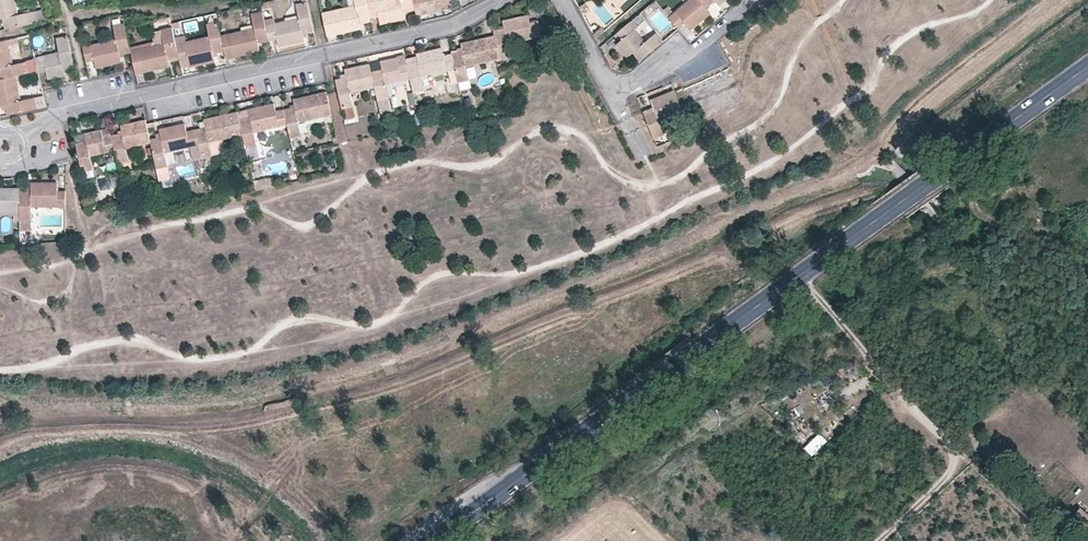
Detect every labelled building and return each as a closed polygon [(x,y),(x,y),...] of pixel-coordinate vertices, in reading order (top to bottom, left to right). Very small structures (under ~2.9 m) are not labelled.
[(32,12),(18,14),(15,0),(0,0),(0,19),(3,18),(5,29),(35,23),(32,12)] [(327,36),(361,29),(360,25),(371,23),(370,19),(366,4),(366,0),(354,0),(355,5),(322,13),(327,36)] [(415,10),(413,0),(382,0),(366,4),(370,19),(378,17),(380,25),(406,19),(404,13),(415,10)] [(452,0),(413,0),(415,10),(416,17),(450,9),(449,1),(452,0)] [(669,17),(675,12),(664,0),(656,0),(655,1),(669,17)] [(679,30),(686,24),(691,31),(711,13),(706,9),(716,1),(715,0),(689,0),(675,12),(669,17),(679,29),(679,30)] [(314,32),(307,3),(296,5),(299,18),(275,23),(274,19),(265,21),(269,42),(278,40),(279,47),(304,42),(302,35),(314,32)] [(46,20),(43,9),(32,12),(35,23),(46,20)] [(255,28),(221,34),(225,52),(226,59),(260,51),(258,44),(269,42),(265,21),(263,12),(252,15),(255,28)] [(504,28),(493,31),(494,36),(499,59),(511,56),(508,44),(541,36),(538,21),(530,23),(528,15),(503,20),(504,28)] [(641,60),(664,41),(657,32),(647,42),(630,22),(629,22),(611,38),(627,57),(633,52),(641,60)] [(126,27),(124,23),(114,25),(116,39),(83,46),(87,62),(94,60),(96,68),(122,62),(120,55),(131,52),(131,50),(126,27)] [(184,36),(175,38),(179,58),(180,62),(188,61),(189,68),(215,62),(214,54),(225,52),(221,34),(219,23),(207,25),(208,29),(202,30),(203,37),(185,41),(184,36)] [(164,43),(131,50),(131,52),(134,68),(136,74),(169,67),(167,59),(179,58),(175,38),(172,28),(161,30),(164,43)] [(596,38),(605,31),(602,28),(594,34),(596,38)] [(35,57),(38,71),(39,73),(47,71),(49,79),(65,75),(63,68),(74,65),(68,36),(57,38),(59,52),(35,57)] [(466,67),(499,59),(494,36),(460,43),(462,51),(452,53),(455,69),(458,82),(469,80),(466,67)] [(0,42),(0,80),(16,76),(29,73),(27,62),(14,65),(8,40),(0,42)] [(455,69),(452,53),(443,55),(441,48),(417,53),(418,61),(407,63),(411,80),(413,92),(424,90),(421,76),(427,75),(455,69)] [(722,51),(714,54),(720,67),(727,64),(722,51)] [(411,80),(407,63),(398,65),(397,58),(380,61),(382,69),(371,71),(375,88),(378,100),(389,98),(386,85),(411,80)] [(180,62),(181,69),(189,68),(188,61),(180,62)] [(380,61),(369,64),(371,71),(382,69),(380,61)] [(346,77),(336,79),(342,109),(352,106),(350,93),(375,88),(371,71),(369,64),(345,70),(346,77)] [(430,89),(427,75),(421,76),(424,90),(430,89)] [(0,80),(0,105),(5,104),(8,115),(46,107),(44,95),(21,100),(16,76),(0,80)] [(665,135),(659,122),(683,112),(674,90),(651,99),(654,107),(643,111),(655,139),(665,135)] [(295,107),(284,109),(288,125),(291,138),(302,136),(299,122),(332,115),(327,92),(293,99),(295,107)] [(240,119),(243,135),(246,149),(257,146),(254,133),(288,125),(284,109),(275,111),(274,104),(249,109),(250,117),(240,119)] [(249,109),(238,112),(240,119),(250,117),(249,109)] [(194,129),(198,146),(201,159),(212,156),(209,143),(243,135),(240,119),(238,112),(204,119),(205,127),(194,129)] [(116,157),(118,164),(129,162),(126,149),(151,143),(150,139),(146,120),(121,126),(123,133),(112,136),(116,157)] [(151,143),(156,168),(168,166),(165,153),(198,146),(194,129),(186,131),(185,123),(159,129),(161,137),(150,139),(151,143)] [(76,144),(82,172),(93,170),(90,157),(112,152),(113,158),(116,157),(112,136),(110,128),(85,133),(87,141),(76,144)] [(246,149),(248,156),(258,153),(257,146),(246,149)] [(171,180),(168,166),(156,168),(159,182),(171,180)] [(270,175),(253,180),(255,190),(272,185),(270,175)] [(20,191),(20,216),(20,221),(31,221),(31,207),(66,208),(66,191),(57,190),(58,182),(31,183),(31,191),(20,191)] [(20,216),(20,191),(20,188),(0,188),(0,216),(20,216)] [(756,240),(751,233),(743,239),(749,246),(756,240)] [(818,431),(803,447),(812,456),(827,440),(818,431)] [(1087,524),(1087,521),(1085,519),(1087,515),(1087,513),(1081,507),(1069,520),(1081,531),(1087,524)]
